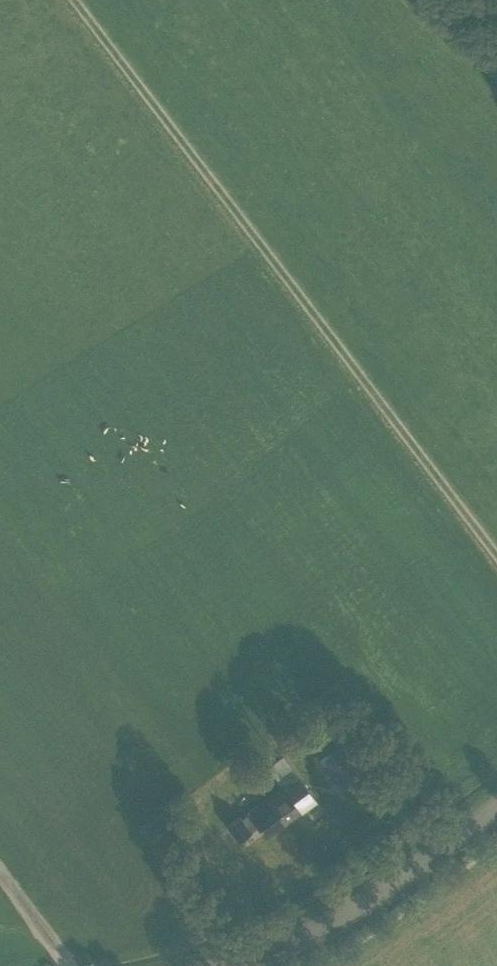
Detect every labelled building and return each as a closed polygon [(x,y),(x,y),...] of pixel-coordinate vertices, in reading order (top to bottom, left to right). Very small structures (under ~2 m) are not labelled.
[(378,748),(374,743),(369,747),(373,752),(378,748)] [(361,779),(336,748),(320,761),(345,793),(361,779)] [(316,802),(282,757),(267,768),(282,788),(266,800),(285,825),(316,802)] [(248,813),(249,814),(241,820),(239,817),(226,826),(238,843),(258,829),(266,840),(285,825),(266,800),(248,813)]
